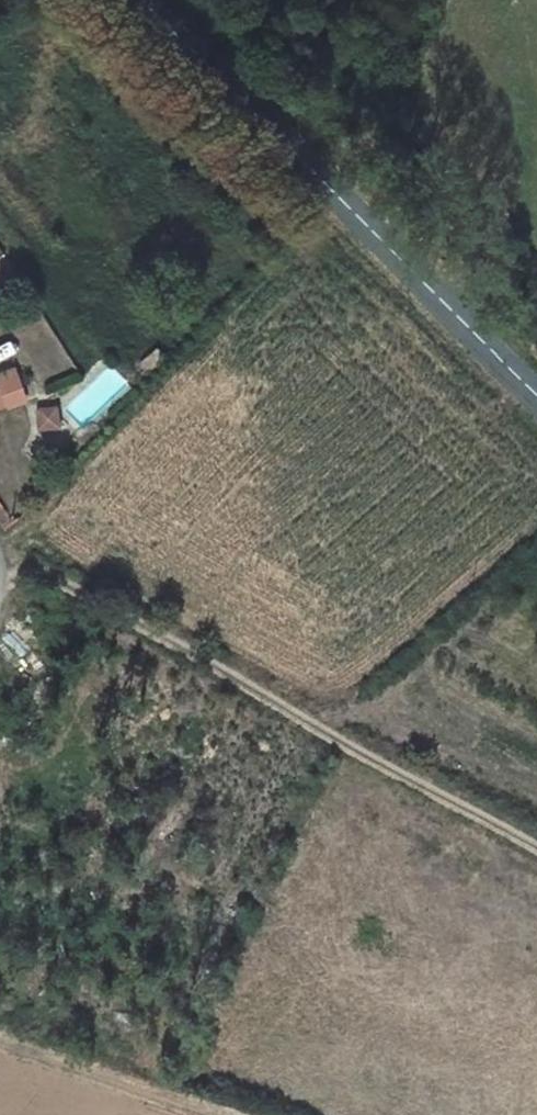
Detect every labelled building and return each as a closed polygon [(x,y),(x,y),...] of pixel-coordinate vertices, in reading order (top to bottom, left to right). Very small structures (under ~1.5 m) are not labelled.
[(152,349),(134,366),(141,376),(161,359),(152,349)] [(0,379),(0,387),(2,390),(0,390),(0,409),(8,404),(12,411),(32,398),(15,370),(0,379)] [(35,434),(56,432),(54,410),(33,411),(35,434)]
